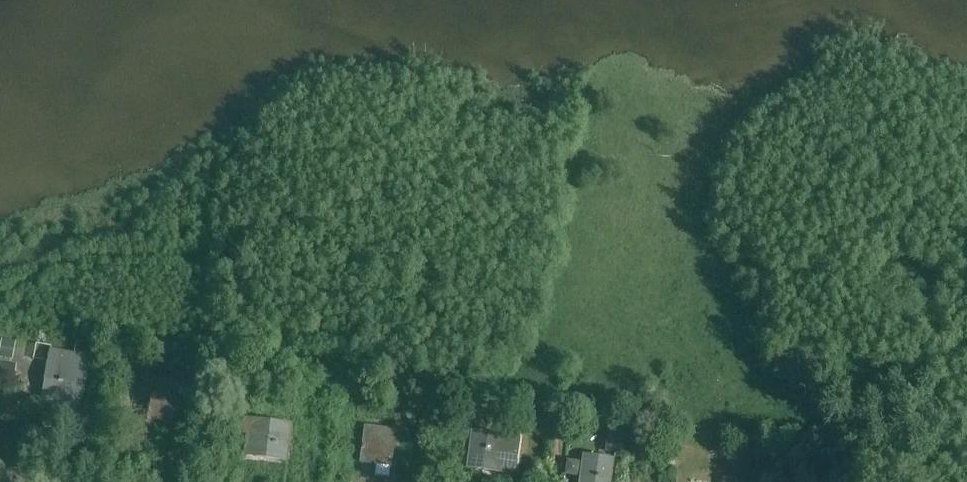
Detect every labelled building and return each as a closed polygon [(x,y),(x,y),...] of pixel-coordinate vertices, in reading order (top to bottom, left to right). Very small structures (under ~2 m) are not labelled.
[(49,351),(44,381),(60,384),(58,392),(83,397),(90,359),(93,346),(75,343),(73,356),(49,351)] [(147,423),(172,427),(179,387),(153,383),(147,423)] [(254,457),(284,462),(289,427),(243,421),(242,434),(257,436),(254,457)] [(605,451),(621,453),(625,425),(609,423),(605,451)] [(365,428),(360,463),(376,465),(374,476),(388,478),(390,462),(394,432),(365,428)] [(477,434),(473,457),(468,457),(467,468),(513,475),(518,440),(477,434)] [(611,461),(583,457),(581,468),(586,469),(585,475),(580,474),(579,481),(608,481),(611,461)]
